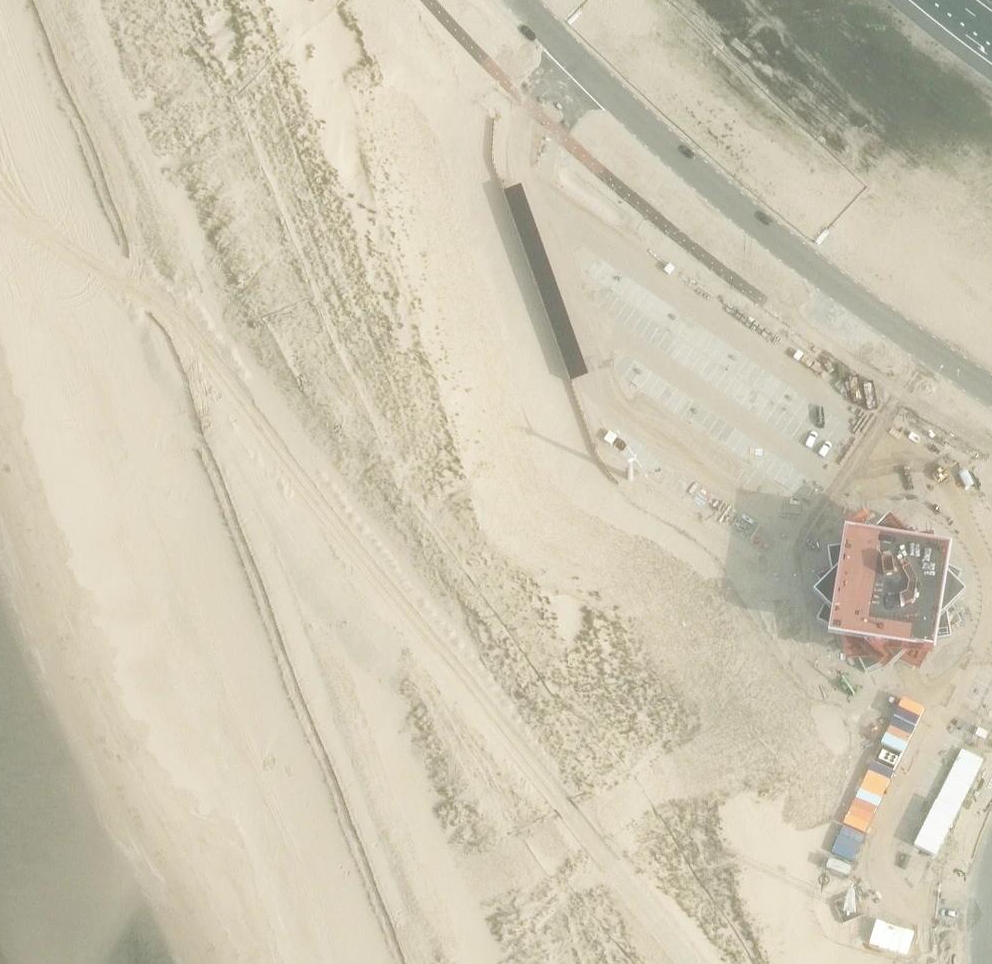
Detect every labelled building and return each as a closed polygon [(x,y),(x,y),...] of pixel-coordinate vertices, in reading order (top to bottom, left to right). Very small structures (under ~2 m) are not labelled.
[(823,590),(812,601),(823,611),(816,624),(829,631),(827,646),(841,648),(844,663),(858,660),(865,673),(878,667),(889,677),(899,667),(912,673),(919,660),(934,662),(936,648),(951,645),(948,631),(950,630),(956,627),(961,624),(955,611),(965,600),(955,589),(961,577),(948,570),(951,555),(936,553),(934,539),(919,541),(912,528),(899,534),(889,524),(878,534),(865,528),(858,541),(844,539),(841,553),(827,556),(829,570),(816,577),(823,590)] [(866,775),(843,823),(865,834),(924,711),(902,700),(866,775)] [(979,728),(975,735),(981,738),(984,740),(988,733),(984,731),(979,728)]
